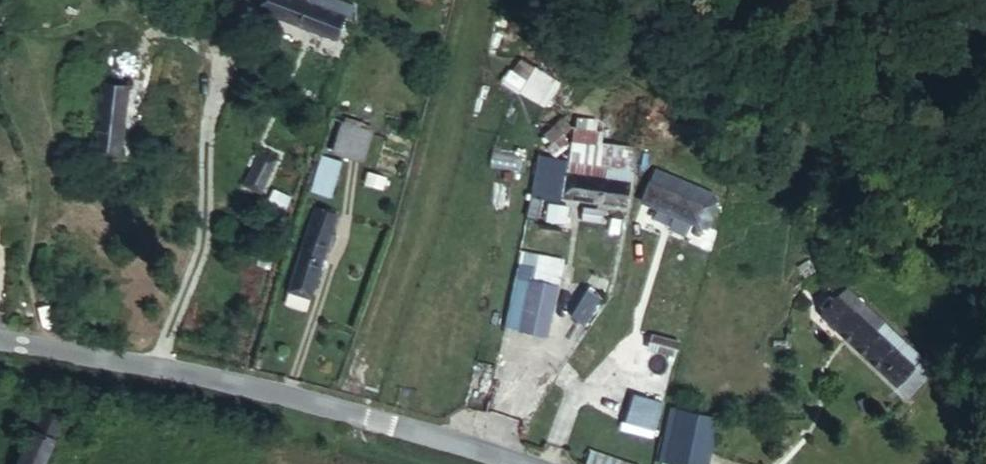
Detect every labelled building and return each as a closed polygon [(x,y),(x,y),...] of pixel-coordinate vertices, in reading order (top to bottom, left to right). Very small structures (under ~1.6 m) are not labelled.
[(346,17),(321,7),(325,0),(311,0),(309,3),(302,0),(270,0),(265,13),(335,40),(346,17)] [(128,80),(105,78),(97,151),(119,153),(128,80)] [(369,135),(342,126),(333,156),(360,165),(369,135)] [(256,188),(271,156),(259,151),(245,182),(256,188)] [(333,199),(344,163),(323,156),(312,192),(333,199)] [(565,175),(562,196),(627,204),(630,184),(565,175)] [(706,206),(650,185),(643,201),(701,224),(706,206)] [(340,217),(317,211),(289,294),(312,301),(340,217)] [(538,274),(523,271),(510,332),(525,335),(538,274)] [(565,279),(538,274),(525,335),(551,341),(565,279)] [(816,304),(825,313),(840,295),(832,287),(816,304)] [(586,289),(572,316),(590,325),(604,298),(586,289)] [(840,295),(825,313),(904,387),(921,369),(840,295)] [(69,390),(58,386),(39,431),(58,439),(68,411),(61,409),(69,390)] [(656,431),(664,403),(631,393),(622,421),(656,431)] [(687,416),(677,463),(711,463),(720,424),(687,416)] [(58,439),(39,431),(37,430),(21,463),(48,463),(58,439)] [(593,451),(588,463),(589,463),(634,463),(593,451)]
